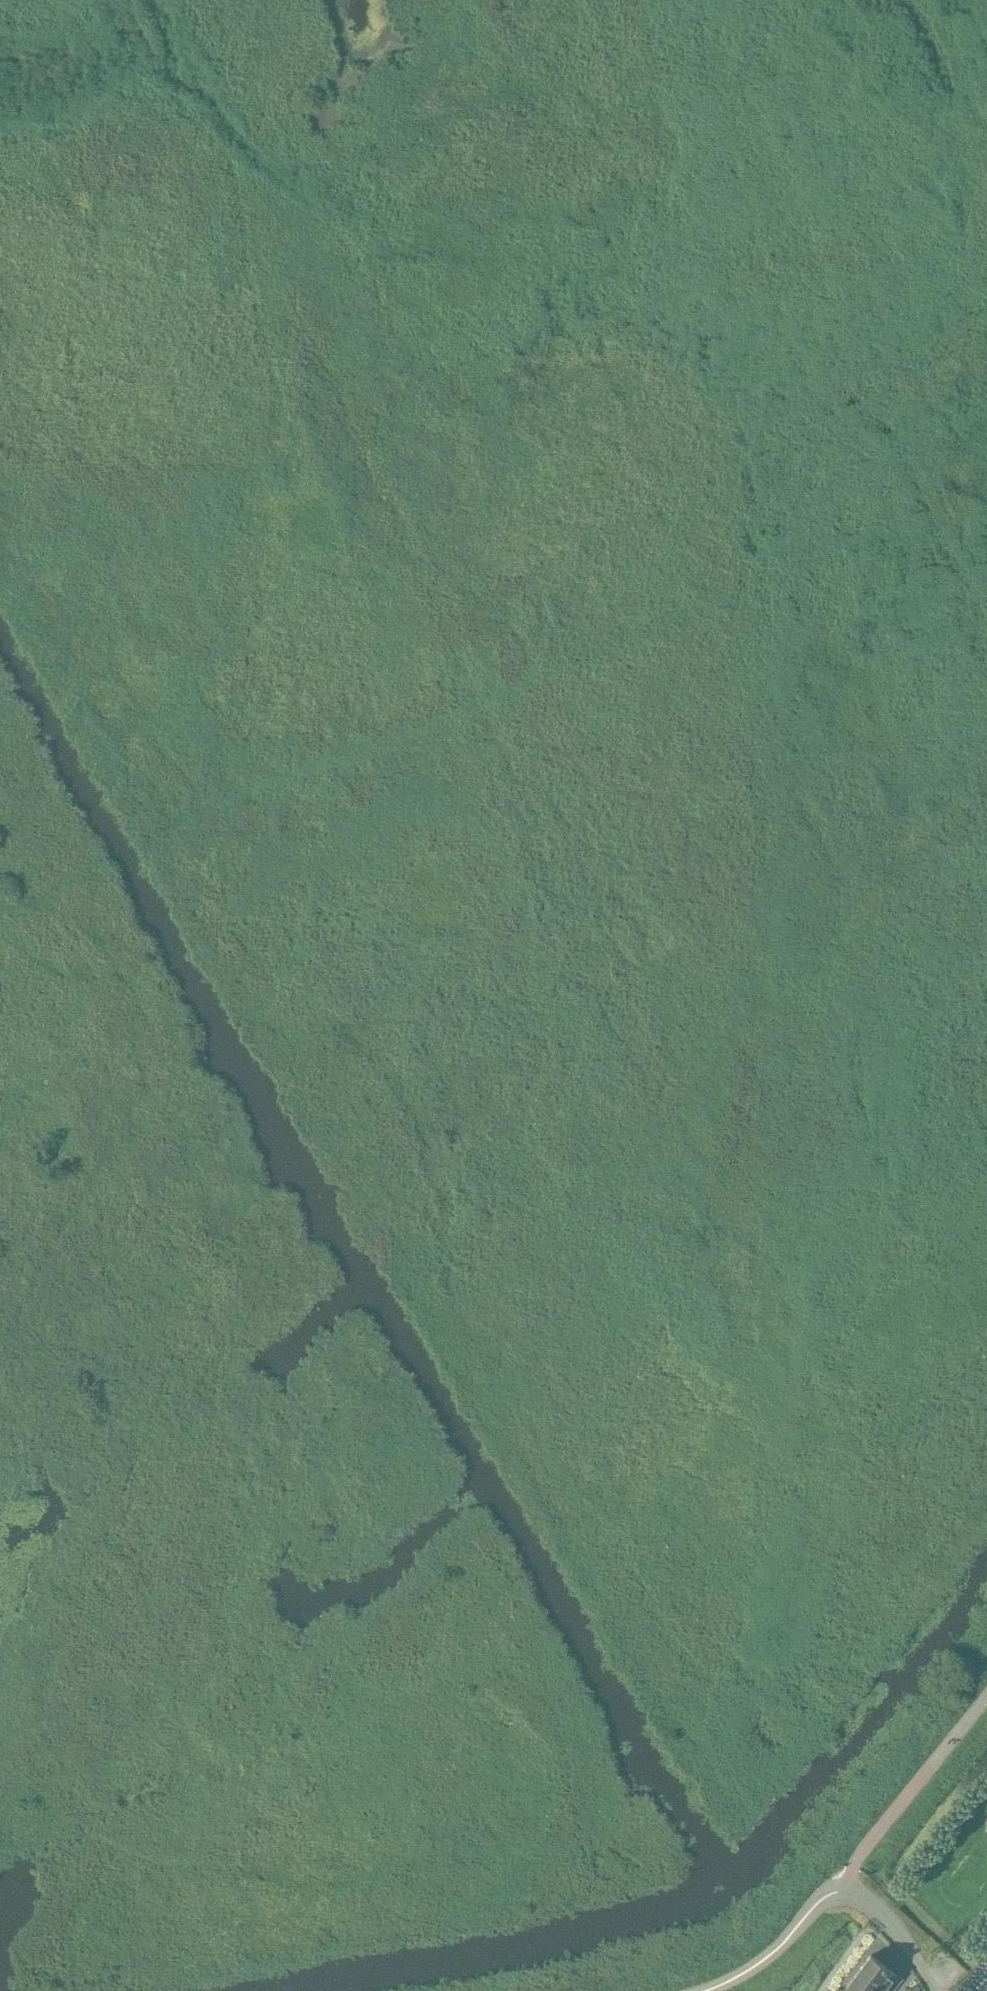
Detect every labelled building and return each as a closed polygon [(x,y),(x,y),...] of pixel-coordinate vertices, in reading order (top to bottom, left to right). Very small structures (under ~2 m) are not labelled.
[(854,1990),(892,1990),(902,1978),(870,1954),(846,1985),(854,1990)]
